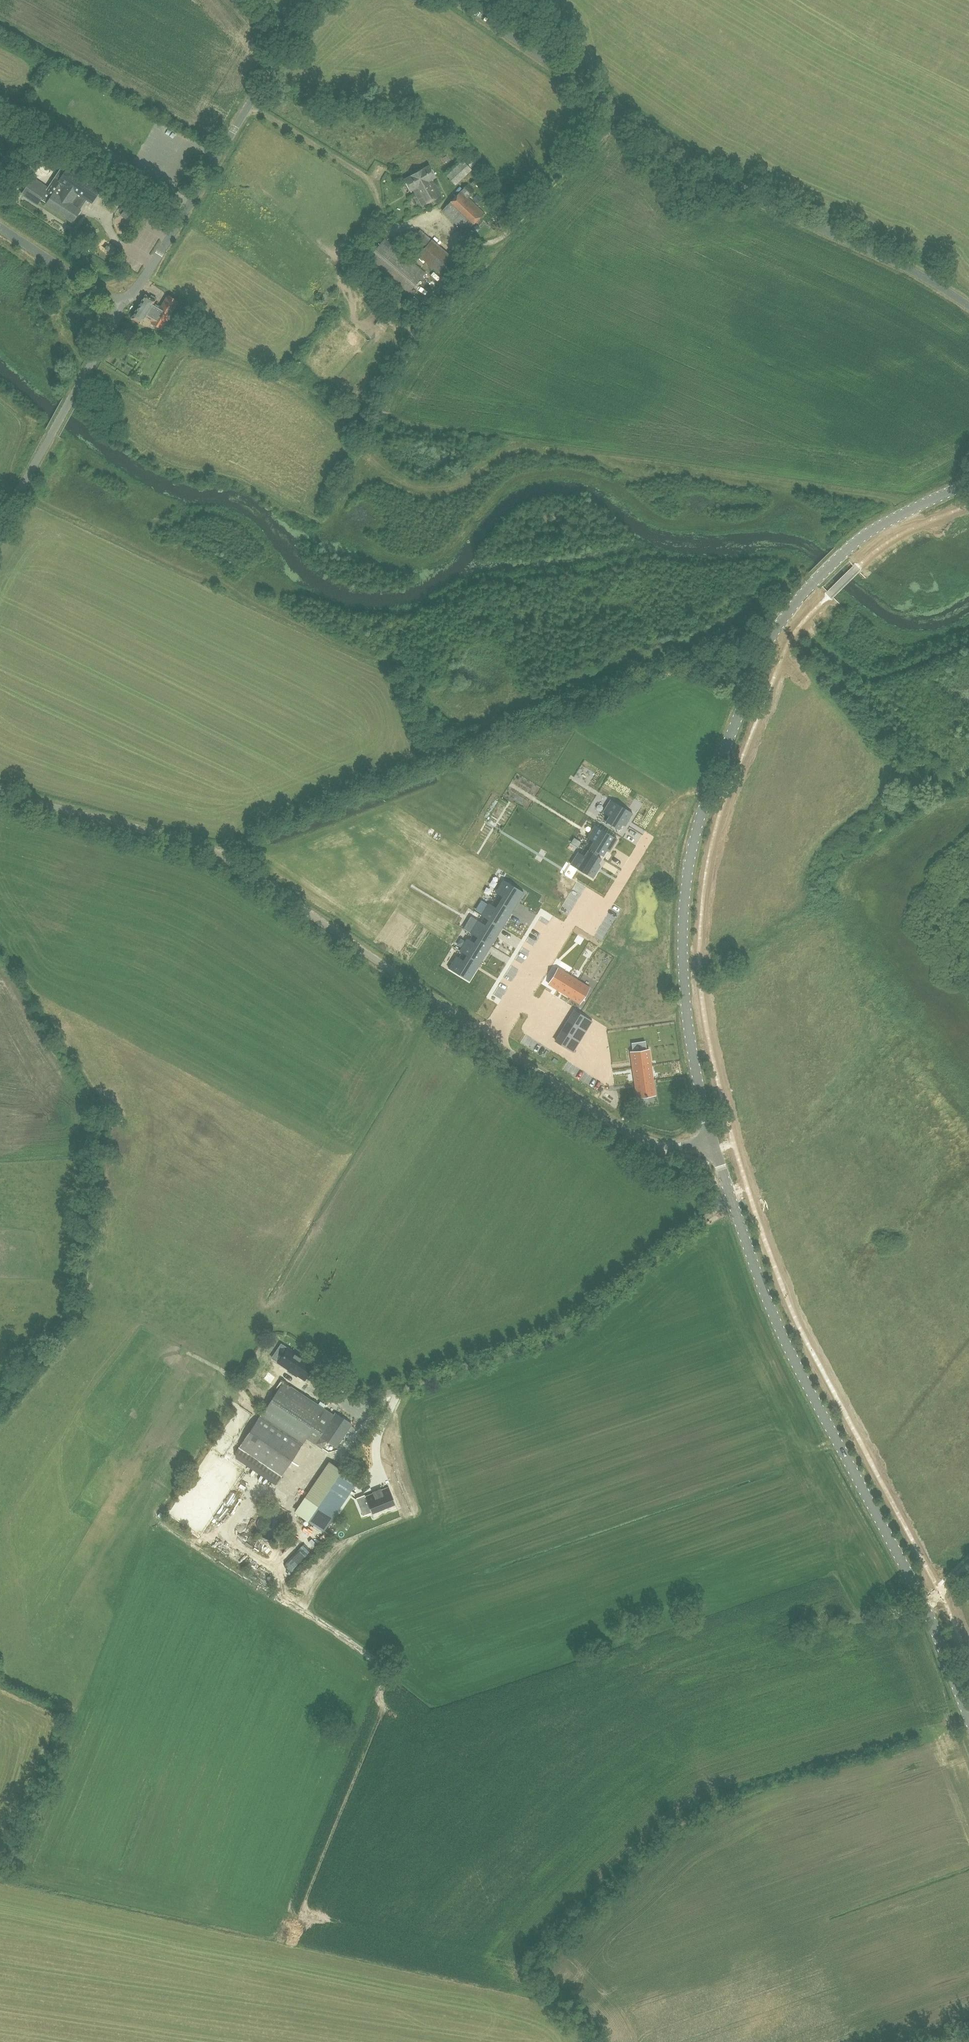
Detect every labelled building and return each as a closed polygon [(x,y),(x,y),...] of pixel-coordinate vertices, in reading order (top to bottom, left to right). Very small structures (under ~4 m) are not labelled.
[(8,146),(11,146),(15,146),(16,138),(16,137),(13,136),(9,136),(8,145),(8,146)] [(46,145),(40,141),(34,150),(41,154),(46,145)] [(38,160),(31,155),(27,162),(34,167),(38,160)] [(76,174),(79,170),(65,160),(47,188),(33,178),(22,194),(37,204),(41,199),(47,203),(46,204),(70,220),(85,197),(90,200),(97,189),(76,174)] [(455,185),(471,169),(463,160),(446,175),(455,185)] [(442,195),(433,179),(435,177),(429,165),(404,179),(410,191),(413,189),(422,206),(442,195)] [(472,177),(467,179),(471,187),(476,184),(472,177)] [(465,232),(484,213),(468,197),(474,191),(467,184),(442,210),(465,232)] [(477,203),(481,199),(477,194),(472,199),(477,203)] [(133,222),(136,217),(125,209),(121,214),(133,222)] [(496,233),(510,218),(505,213),(491,228),(496,233)] [(443,277),(456,261),(432,240),(420,230),(411,241),(422,251),(419,256),(443,277)] [(404,297),(425,273),(385,239),(364,263),(404,297)] [(171,312),(161,306),(154,302),(156,298),(151,295),(150,297),(145,295),(132,318),(142,324),(146,317),(152,321),(151,322),(162,328),(171,312)] [(188,337),(191,330),(184,327),(181,334),(188,337)] [(611,799),(603,812),(609,816),(605,822),(618,830),(623,824),(625,825),(632,813),(611,799)] [(595,825),(587,838),(593,841),(589,847),(603,856),(607,850),(609,851),(617,838),(595,825)] [(649,842),(649,852),(666,852),(665,841),(649,842)] [(578,852),(570,863),(592,878),(600,865),(598,864),(601,859),(588,850),(584,856),(578,852)] [(503,896),(500,902),(513,910),(524,892),(503,879),(495,891),(503,896)] [(469,886),(470,895),(479,894),(478,885),(469,886)] [(481,914),(488,919),(502,927),(513,910),(500,902),(496,908),(488,903),(481,914)] [(469,933),(477,938),(490,946),(502,927),(488,919),(485,925),(478,921),(469,933)] [(459,951),(466,955),(480,964),(490,946),(477,938),(474,942),(467,939),(459,951)] [(456,955),(448,968),(469,980),(480,964),(466,955),(464,960),(456,955)] [(558,990),(568,974),(558,968),(548,984),(558,990)] [(558,990),(568,997),(579,980),(568,974),(558,990)] [(579,1003),(589,987),(579,980),(568,997),(579,1003)] [(592,1021),(574,1011),(568,1021),(585,1032),(592,1021)] [(579,1042),(585,1032),(568,1021),(562,1031),(579,1042)] [(573,1052),(579,1042),(562,1031),(556,1041),(573,1052)] [(630,1053),(633,1069),(651,1067),(649,1051),(630,1053)] [(633,1069),(635,1085),(653,1082),(651,1067),(633,1069)] [(653,1082),(635,1085),(637,1099),(655,1096),(653,1082)] [(287,1347),(277,1362),(287,1369),(287,1371),(296,1377),(297,1376),(305,1381),(315,1365),(287,1347)] [(314,1442),(331,1417),(323,1411),(324,1409),(283,1382),(237,1451),(278,1479),(306,1437),(314,1442)] [(343,1443),(350,1433),(347,1431),(351,1424),(336,1414),(323,1434),(327,1437),(326,1439),(336,1446),(340,1440),(343,1443)] [(333,1516),(357,1481),(331,1463),(307,1498),(333,1516)] [(227,1482),(199,1526),(211,1533),(239,1489),(227,1482)] [(365,1495),(356,1498),(360,1508),(368,1504),(371,1512),(372,1513),(395,1504),(388,1486),(381,1489),(381,1488),(372,1492),(372,1493),(365,1496),(365,1495)]
